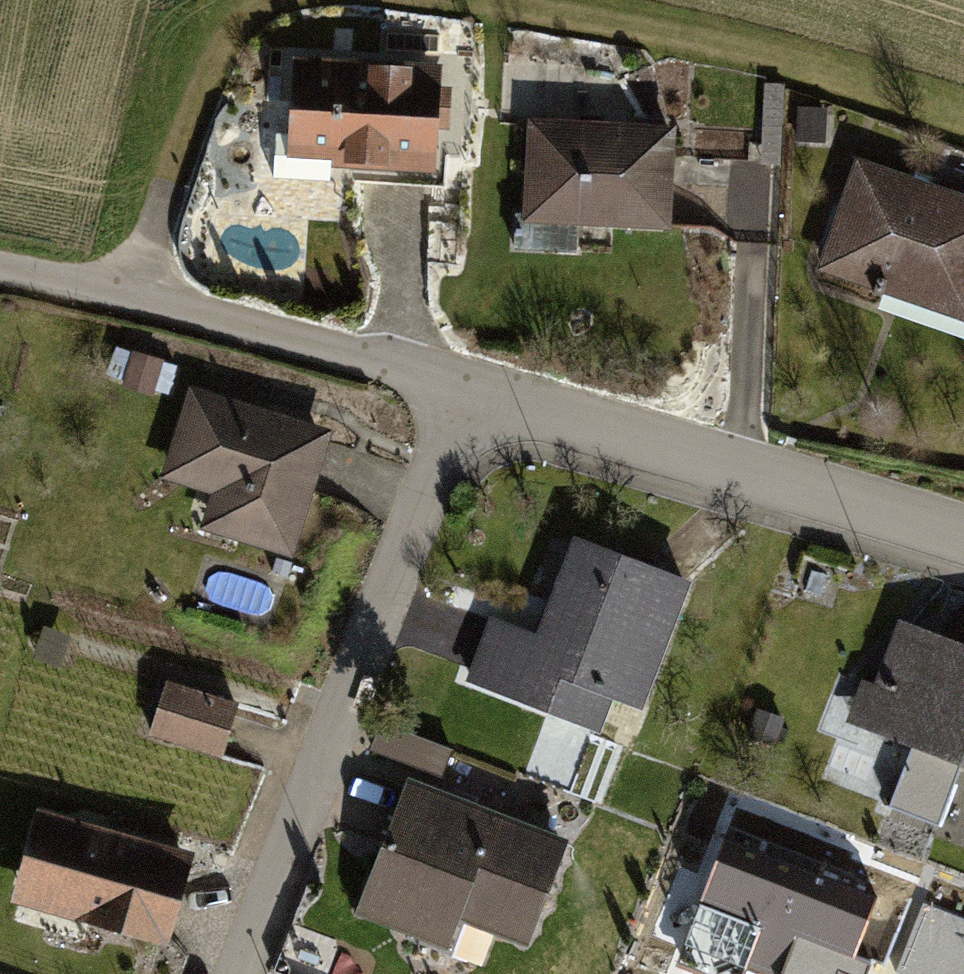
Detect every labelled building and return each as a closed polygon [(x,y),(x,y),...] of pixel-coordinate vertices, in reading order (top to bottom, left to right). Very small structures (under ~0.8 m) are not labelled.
[(281,73),(260,167),(412,200),(432,106),(281,73)] [(644,147),(501,145),(499,237),(643,239),(644,147)] [(853,167),(816,270),(963,324),(963,208),(853,167)] [(190,387),(156,475),(212,495),(198,531),(275,560),(322,437),(190,387)] [(520,643),(486,630),(466,684),(610,738),(666,590),(556,549),(520,643)] [(892,619),(855,729),(963,765),(963,643),(892,619)] [(249,708),(170,686),(153,745),(232,767),(249,708)] [(389,717),(379,746),(450,771),(461,742),(389,717)] [(963,829),(963,783),(960,782),(950,826),(963,829)] [(406,787),(360,918),(454,951),(464,925),(532,949),(569,845),(406,787)] [(42,812),(13,906),(174,954),(203,860),(42,812)] [(681,955),(731,973),(848,973),(868,922),(716,864),(681,955)]
